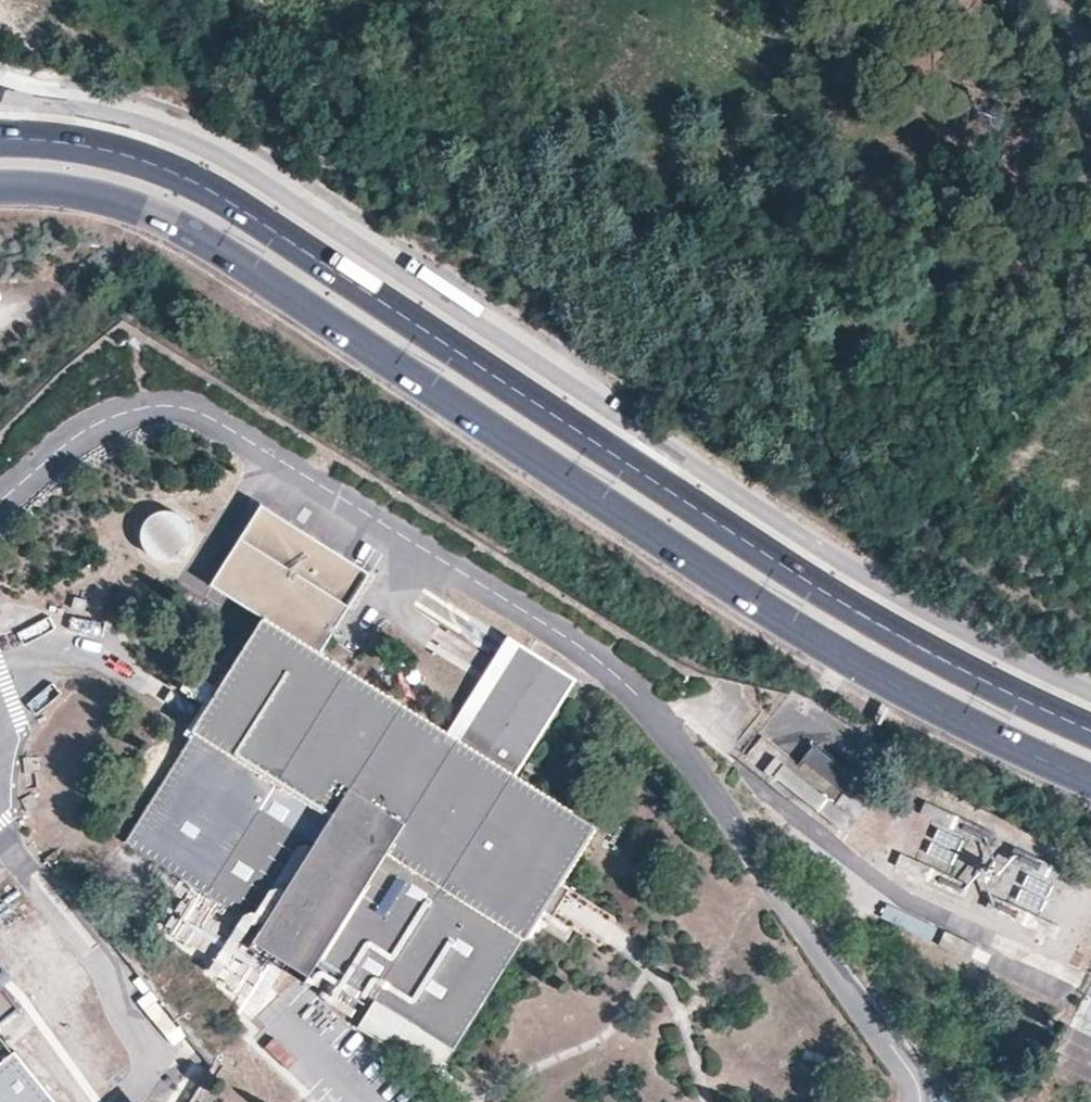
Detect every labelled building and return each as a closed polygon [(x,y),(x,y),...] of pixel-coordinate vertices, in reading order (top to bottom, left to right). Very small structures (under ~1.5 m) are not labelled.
[(321,652),(370,573),(263,506),(214,585),(264,616),(321,652)] [(172,566),(179,561),(185,555),(188,547),(189,539),(187,532),(183,526),(177,521),(170,518),(162,517),(155,519),(147,523),(142,530),(139,538),(139,546),(142,554),(147,561),(155,565),(163,567),(172,566)] [(321,652),(264,616),(126,840),(263,925),(254,940),(309,974),(318,961),(376,997),(359,1025),(436,1073),(553,893),(597,825),(516,774),(447,731),(321,652)] [(577,677),(508,634),(447,731),(516,774),(577,677)] [(858,774),(819,744),(816,747),(813,746),(800,763),(802,766),(806,762),(845,790),(858,774)] [(850,817),(784,765),(775,776),(841,828),(850,817)] [(994,833),(926,802),(920,814),(988,845),(994,833)] [(1083,880),(1016,848),(1010,859),(1078,891),(1083,880)] [(969,885),(902,854),(896,866),(964,897),(969,885)] [(1060,927),(993,896),(987,907),(1055,939),(1060,927)] [(970,959),(976,946),(945,932),(939,945),(970,959)] [(19,1008),(0,984),(0,1024),(19,1008)] [(16,1051),(0,1064),(0,1101),(57,1101),(16,1051)] [(202,1069),(192,1063),(168,1101),(182,1101),(202,1069)]
